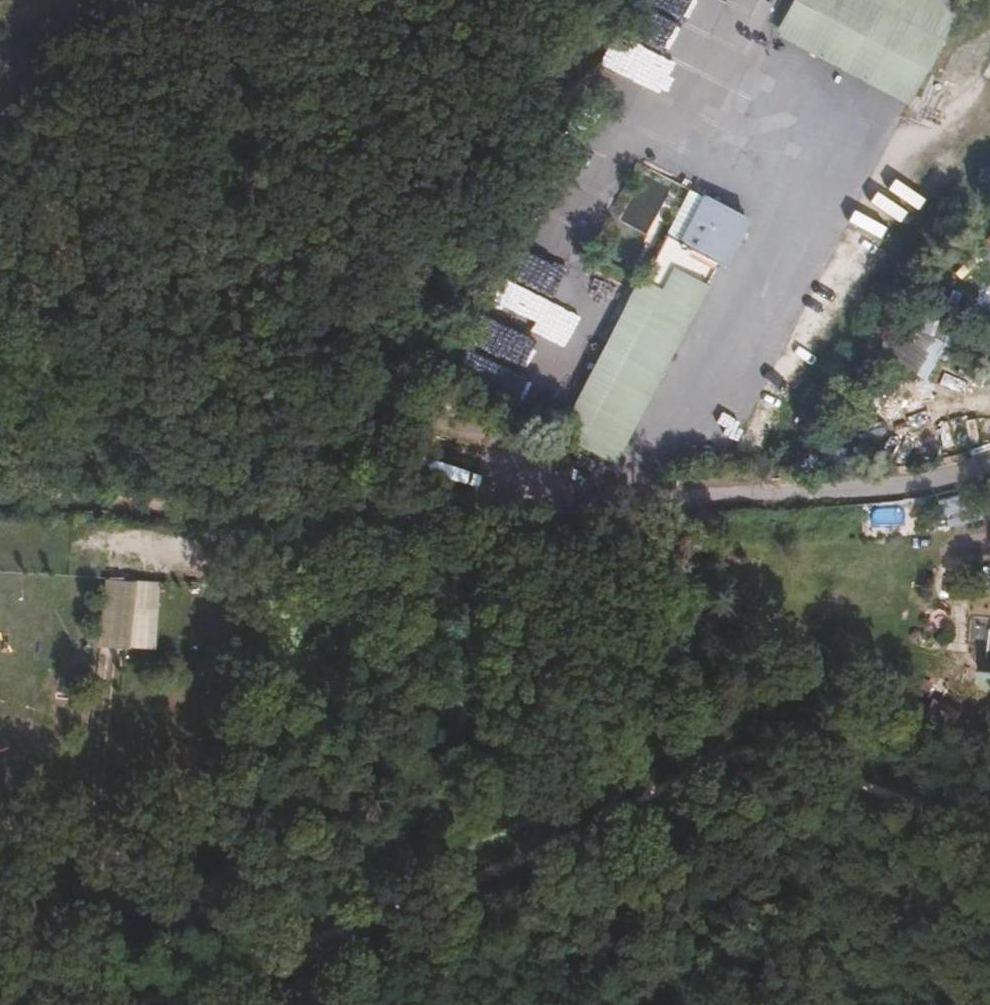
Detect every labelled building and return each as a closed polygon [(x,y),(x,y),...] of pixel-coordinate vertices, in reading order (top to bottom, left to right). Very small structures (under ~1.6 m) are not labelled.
[(912,102),(939,46),(848,0),(792,0),(776,33),(912,102)] [(707,204),(685,250),(690,252),(724,270),(728,272),(752,227),(707,204)] [(690,252),(588,452),(622,467),(724,270),(690,252)] [(557,463),(551,474),(566,481),(571,469),(557,463)] [(130,604),(132,581),(108,578),(100,579),(93,649),(124,653),(127,642),(130,611),(130,604)] [(144,582),(132,581),(130,604),(141,606),(144,582)] [(160,582),(148,581),(146,603),(157,604),(160,582)] [(130,611),(127,642),(140,643),(143,612),(130,611)] [(833,640),(816,681),(842,692),(859,650),(833,640)] [(989,690),(989,655),(985,654),(980,688),(989,690)] [(912,725),(950,743),(960,720),(929,705),(924,717),(917,714),(912,725)] [(989,720),(989,710),(988,709),(979,720),(986,726),(989,720)]
